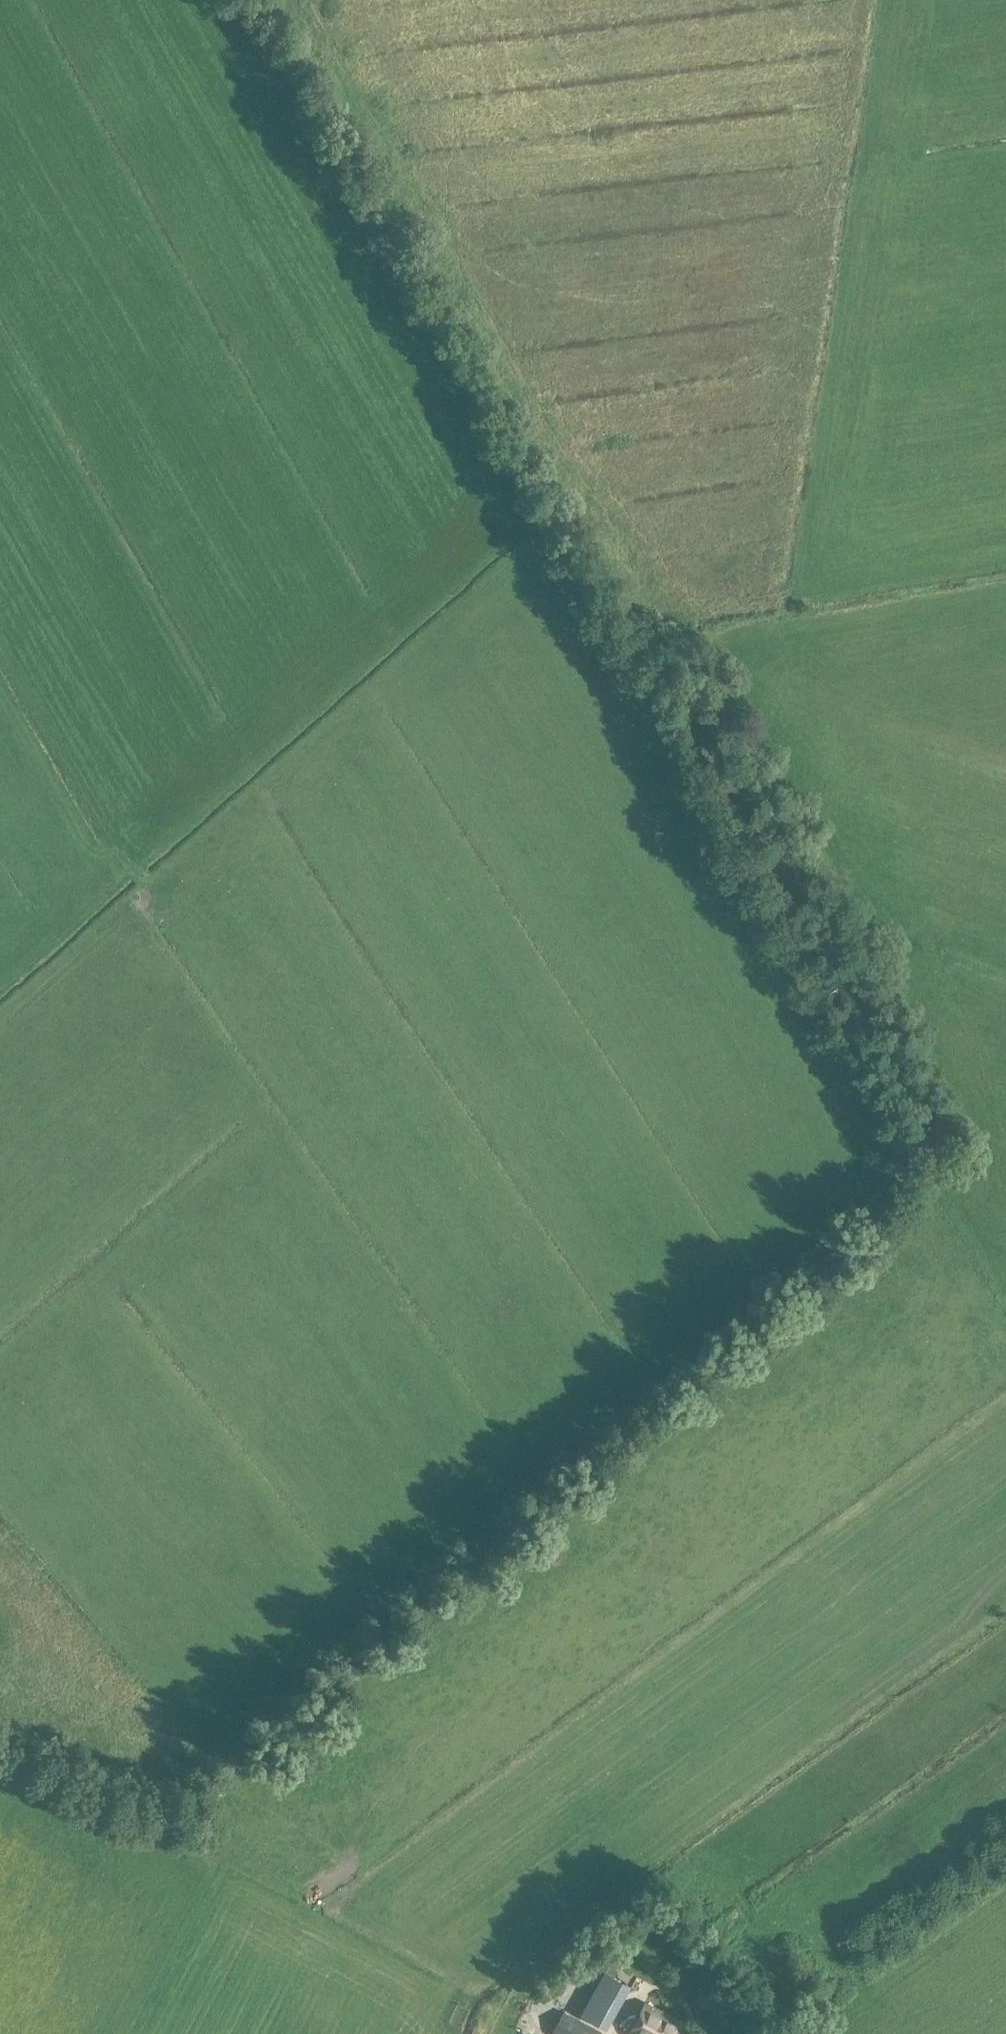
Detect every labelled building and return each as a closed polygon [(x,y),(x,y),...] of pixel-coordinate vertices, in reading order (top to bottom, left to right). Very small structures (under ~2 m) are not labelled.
[(604,1973),(581,2015),(606,2027),(628,1986),(611,1977),(616,1966),(607,1961),(601,1972),(604,1973)] [(629,2033),(678,2033),(684,2023),(644,2004),(629,2033)] [(549,2033),(600,2033),(602,2029),(562,2010),(549,2033)]
